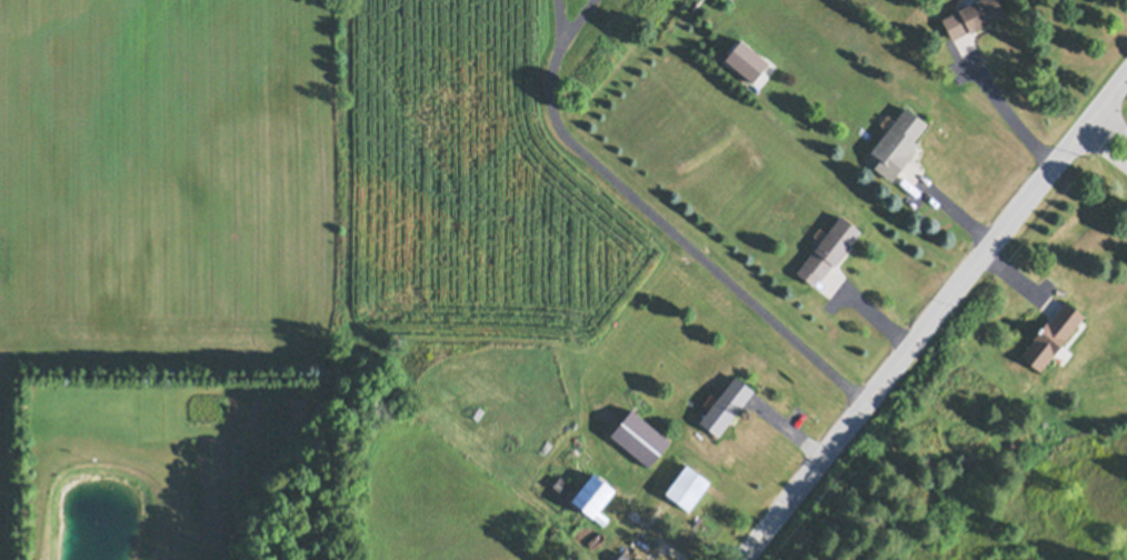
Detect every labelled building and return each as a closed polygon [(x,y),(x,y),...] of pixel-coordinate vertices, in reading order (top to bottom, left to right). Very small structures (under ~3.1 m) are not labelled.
[(958,6),(969,0),(999,0),(1005,11),(970,29),(969,28),(953,38),(941,16),(958,7),(958,6)] [(725,56),(740,37),(768,60),(752,80),(725,56)] [(948,41),(954,39),(960,52),(955,56),(948,41)] [(870,149),(906,104),(927,121),(914,139),(917,141),(909,152),(910,154),(891,179),(874,164),(880,156),(870,149)] [(814,247),(840,212),(860,228),(834,262),(832,262),(821,277),(819,276),(814,283),(796,269),(814,247)] [(1020,353),(1034,338),(1033,336),(1038,329),(1037,328),(1040,323),(1041,323),(1046,320),(1047,321),(1065,299),(1085,314),(1040,369),(1020,353)] [(708,407),(702,402),(710,392),(716,397),(735,373),(754,388),(718,434),(698,419),(708,407)] [(610,432),(631,407),(669,439),(648,464),(610,432)] [(665,490),(686,462),(709,479),(688,508),(665,490)] [(577,489),(592,469),(615,487),(612,489),(612,490),(598,509),(609,518),(604,524),(591,514),(592,514),(570,497),(570,498),(546,479),(550,474),(556,479),(559,476),(577,489)] [(575,536),(582,526),(596,537),(589,547),(575,536)] [(622,551),(634,559),(615,559),(622,551)]
